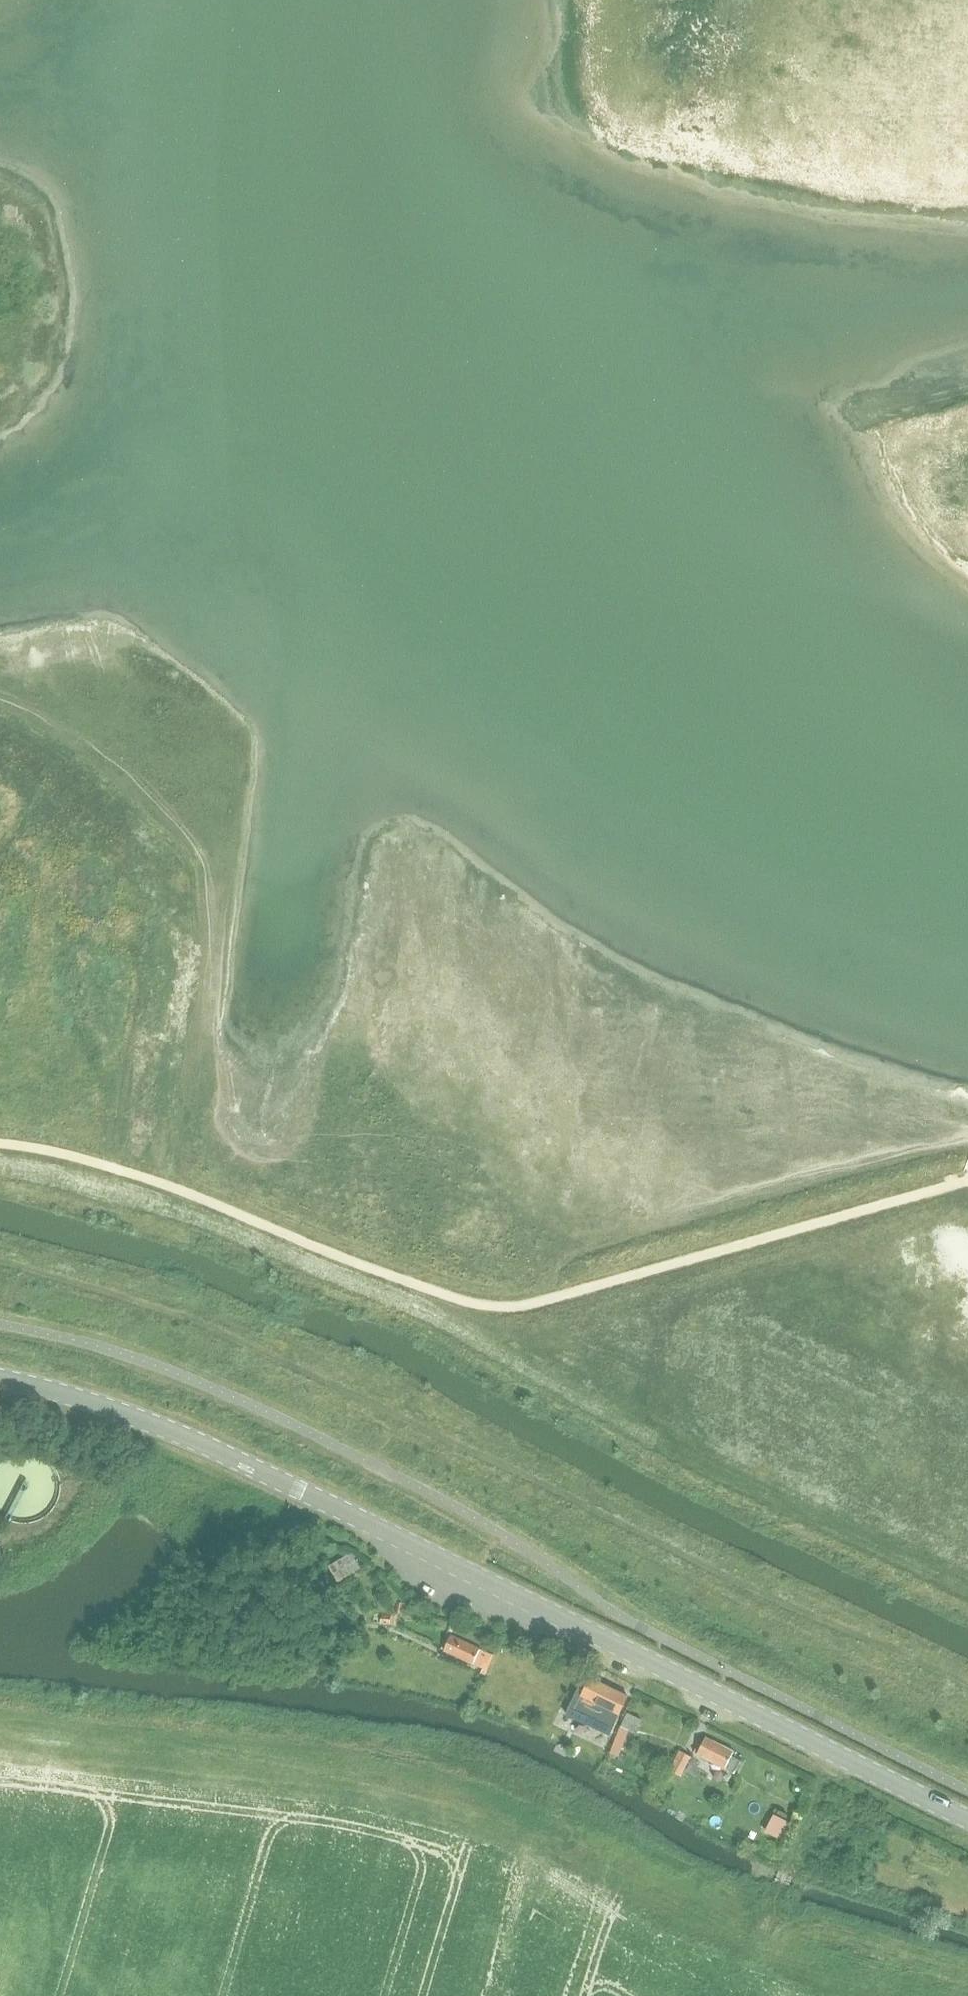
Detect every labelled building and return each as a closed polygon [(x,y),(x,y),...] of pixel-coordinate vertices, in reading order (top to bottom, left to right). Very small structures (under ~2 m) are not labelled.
[(336,1580),(358,1567),(350,1553),(327,1566),(336,1580)] [(401,1603),(394,1601),(392,1611),(399,1613),(401,1603)] [(378,1614),(378,1623),(391,1624),(392,1615),(378,1614)] [(483,1674),(492,1654),(449,1635),(442,1650),(480,1667),(478,1672),(483,1674)] [(609,1734),(627,1695),(590,1678),(587,1684),(581,1681),(565,1713),(609,1734)] [(626,1714),(616,1737),(623,1740),(627,1731),(633,1734),(639,1719),(626,1714)] [(732,1772),(738,1760),(728,1755),(731,1751),(704,1736),(698,1747),(694,1745),(691,1750),(732,1772)] [(612,1747),(609,1755),(616,1757),(620,1749),(612,1747)] [(679,1775),(689,1755),(679,1750),(669,1770),(679,1775)] [(776,1817),(767,1834),(780,1841),(789,1824),(776,1817)]
